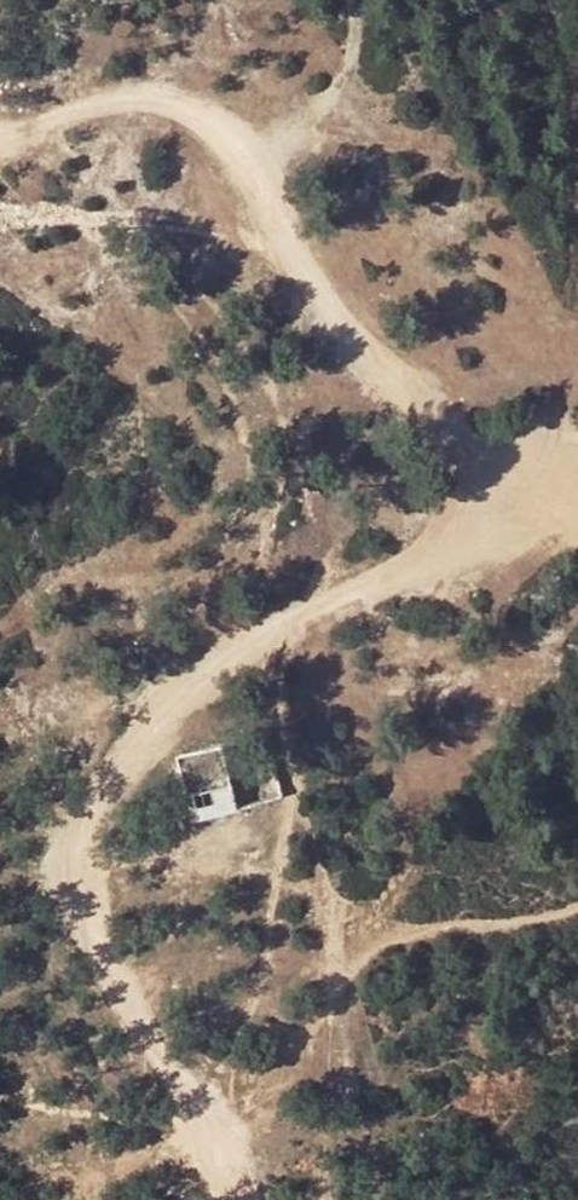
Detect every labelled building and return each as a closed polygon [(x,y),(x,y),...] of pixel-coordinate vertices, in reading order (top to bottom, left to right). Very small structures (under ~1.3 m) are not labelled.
[(267,738),(177,758),(192,823),(282,797),(267,738)]
